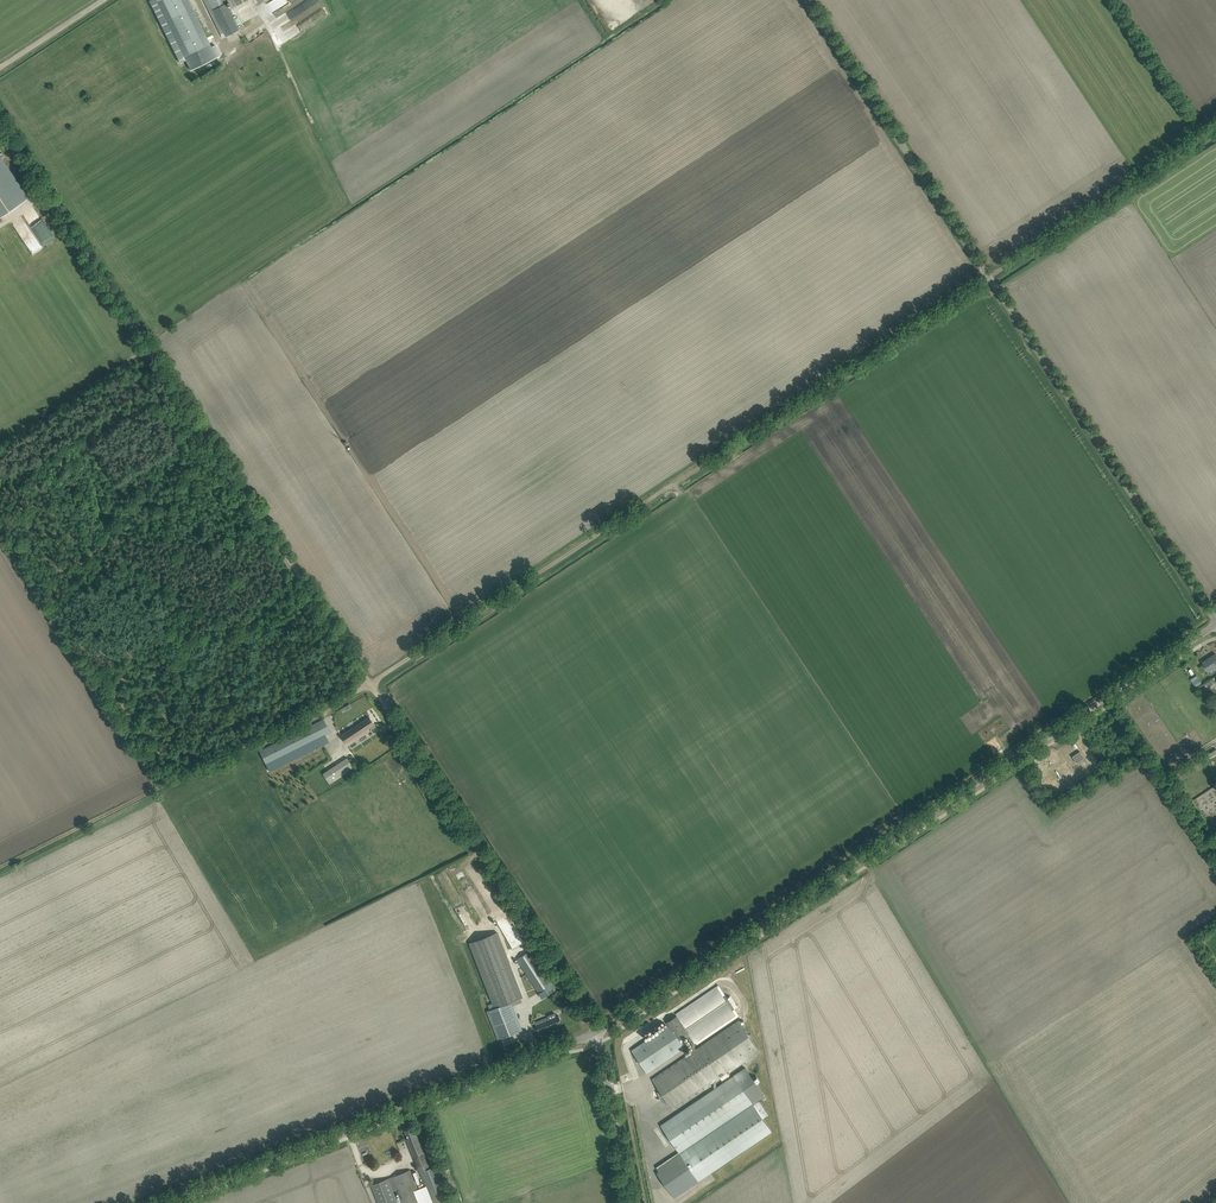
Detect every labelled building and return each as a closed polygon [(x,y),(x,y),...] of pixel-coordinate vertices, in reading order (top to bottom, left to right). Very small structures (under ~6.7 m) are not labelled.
[(149,0),(180,63),(186,60),(184,56),(210,43),(188,0),(150,0),(149,0)] [(225,0),(204,0),(221,34),(224,32),(226,37),(240,30),(225,0)] [(232,8),(246,0),(227,0),(232,8)] [(299,31),(311,26),(309,20),(297,25),(299,31)] [(27,198),(0,157),(0,216),(27,198)] [(1208,670),(1215,665),(1215,654),(1209,658),(1210,659),(1208,660),(1207,659),(1203,662),(1208,670)] [(1210,680),(1203,686),(1205,689),(1213,684),(1215,682),(1213,678),(1210,680)] [(341,736),(348,745),(369,732),(367,729),(375,724),(370,717),(341,736)] [(259,751),(266,764),(268,768),(269,771),(323,744),(328,742),(329,742),(328,741),(325,735),(330,732),(323,719),(285,738),(259,751)] [(1084,758),(1083,756),(1080,751),(1072,756),(1076,763),(1084,758)] [(349,757),(324,773),(331,783),(356,768),(349,757)] [(494,1008),(487,1011),(498,1039),(522,1030),(511,1002),(523,997),(497,932),(469,943),(494,1008)] [(555,990),(530,950),(517,959),(542,998),(555,990)] [(669,1024),(632,1049),(647,1072),(652,1068),(684,1047),(680,1040),(687,1035),(693,1044),(693,1051),(695,1050),(695,1043),(696,1042),(697,1044),(739,1016),(734,1009),(735,1008),(739,1006),(738,1005),(736,1005),(730,996),(727,998),(718,985),(676,1013),(677,1015),(667,1022),(669,1024)] [(549,1017),(535,1022),(539,1032),(562,1023),(559,1016),(557,1016),(555,1013),(548,1015),(549,1017)] [(741,1063),(759,1051),(738,1020),(695,1050),(693,1051),(652,1079),(673,1109),(721,1077),(722,1080),(729,1075),(728,1072),(741,1063)] [(745,1067),(660,1125),(678,1151),(656,1166),(659,1171),(657,1172),(674,1197),(771,1131),(763,1118),(769,1114),(759,1101),(765,1097),(745,1067)] [(407,1139),(414,1157),(424,1152),(415,1130),(414,1131),(412,1127),(405,1130),(408,1138),(407,1139)] [(414,1157),(418,1166),(428,1162),(424,1152),(414,1157)] [(418,1166),(425,1186),(418,1189),(423,1202),(451,1202),(437,1166),(430,1168),(428,1162),(418,1166)] [(403,1202),(423,1202),(418,1189),(410,1170),(392,1176),(403,1202)] [(371,1185),(378,1202),(399,1202),(389,1178),(371,1185)]
